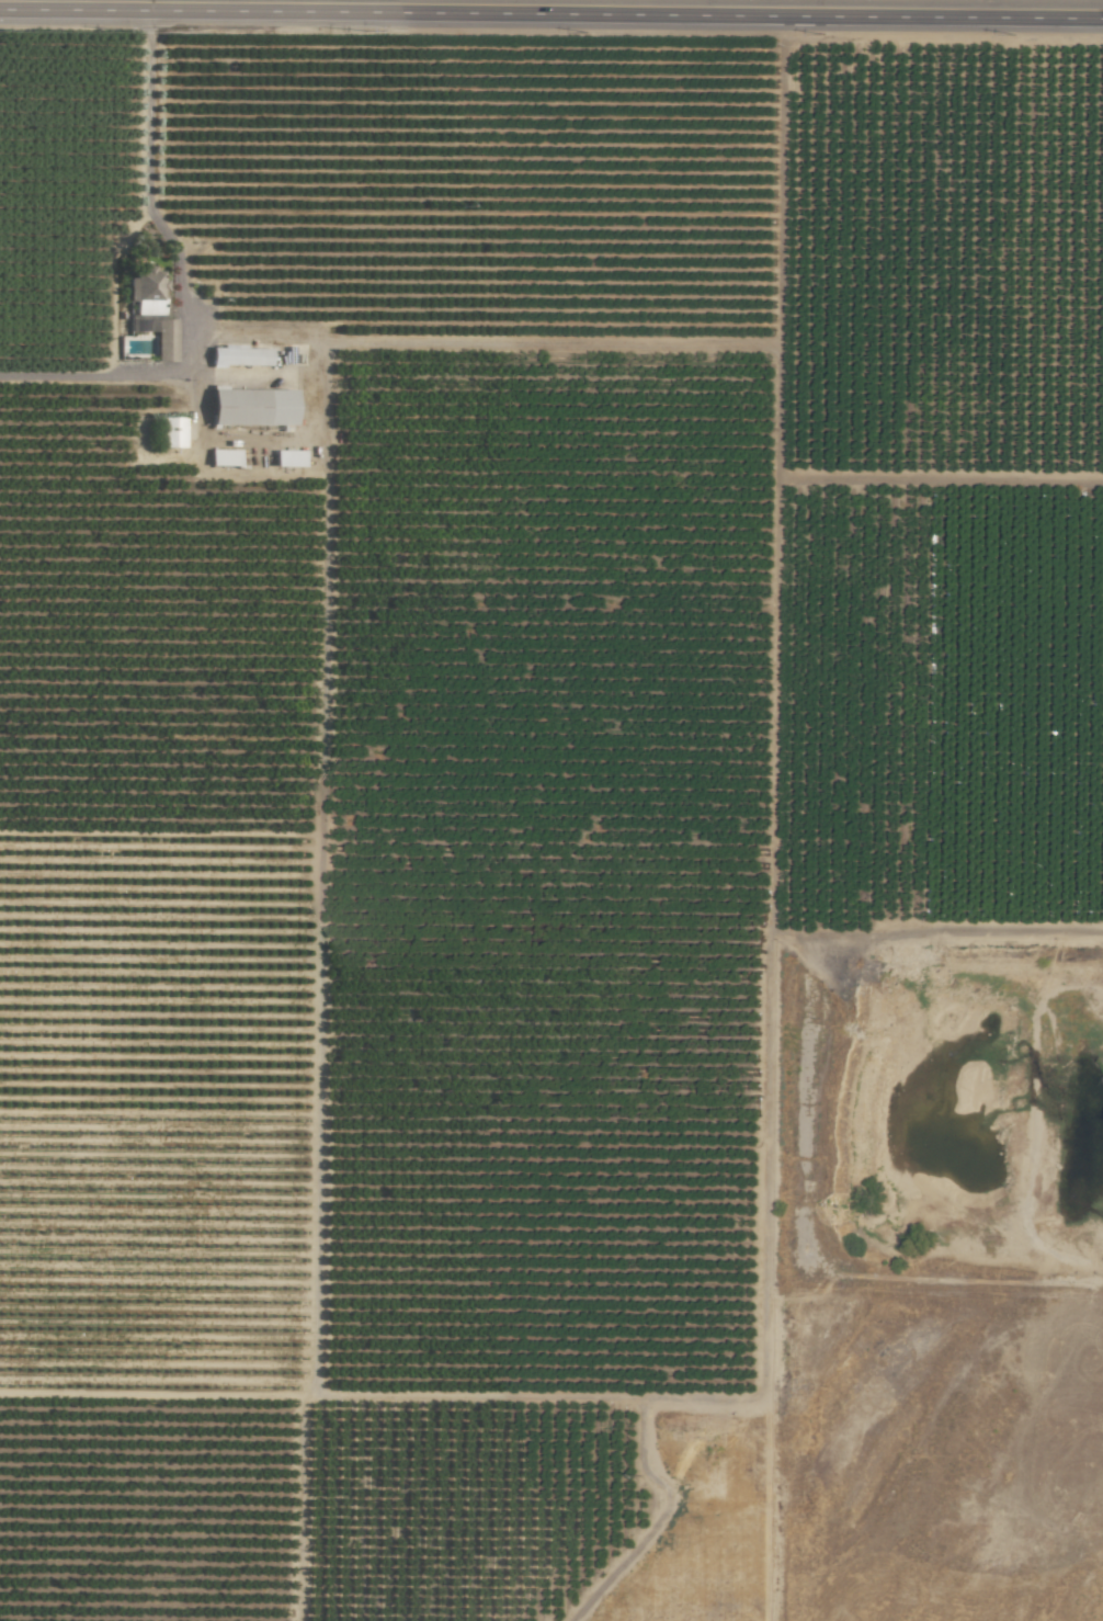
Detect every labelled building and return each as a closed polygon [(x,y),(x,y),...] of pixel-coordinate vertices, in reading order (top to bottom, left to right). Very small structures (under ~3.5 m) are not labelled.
[(134,316),(163,315),(162,268),(141,268),(141,277),(127,277),(127,302),(134,302),(134,316)] [(155,362),(176,362),(176,320),(155,321),(155,362)] [(210,366),(270,367),(271,348),(210,347),(210,366)] [(293,426),(294,391),(224,390),(224,386),(210,386),(210,425),(293,426)] [(183,448),(184,418),(162,418),(162,448),(183,448)] [(209,466),(238,467),(239,451),(210,450),(209,466)] [(274,451),(274,467),(303,467),(303,452),(274,451)]
